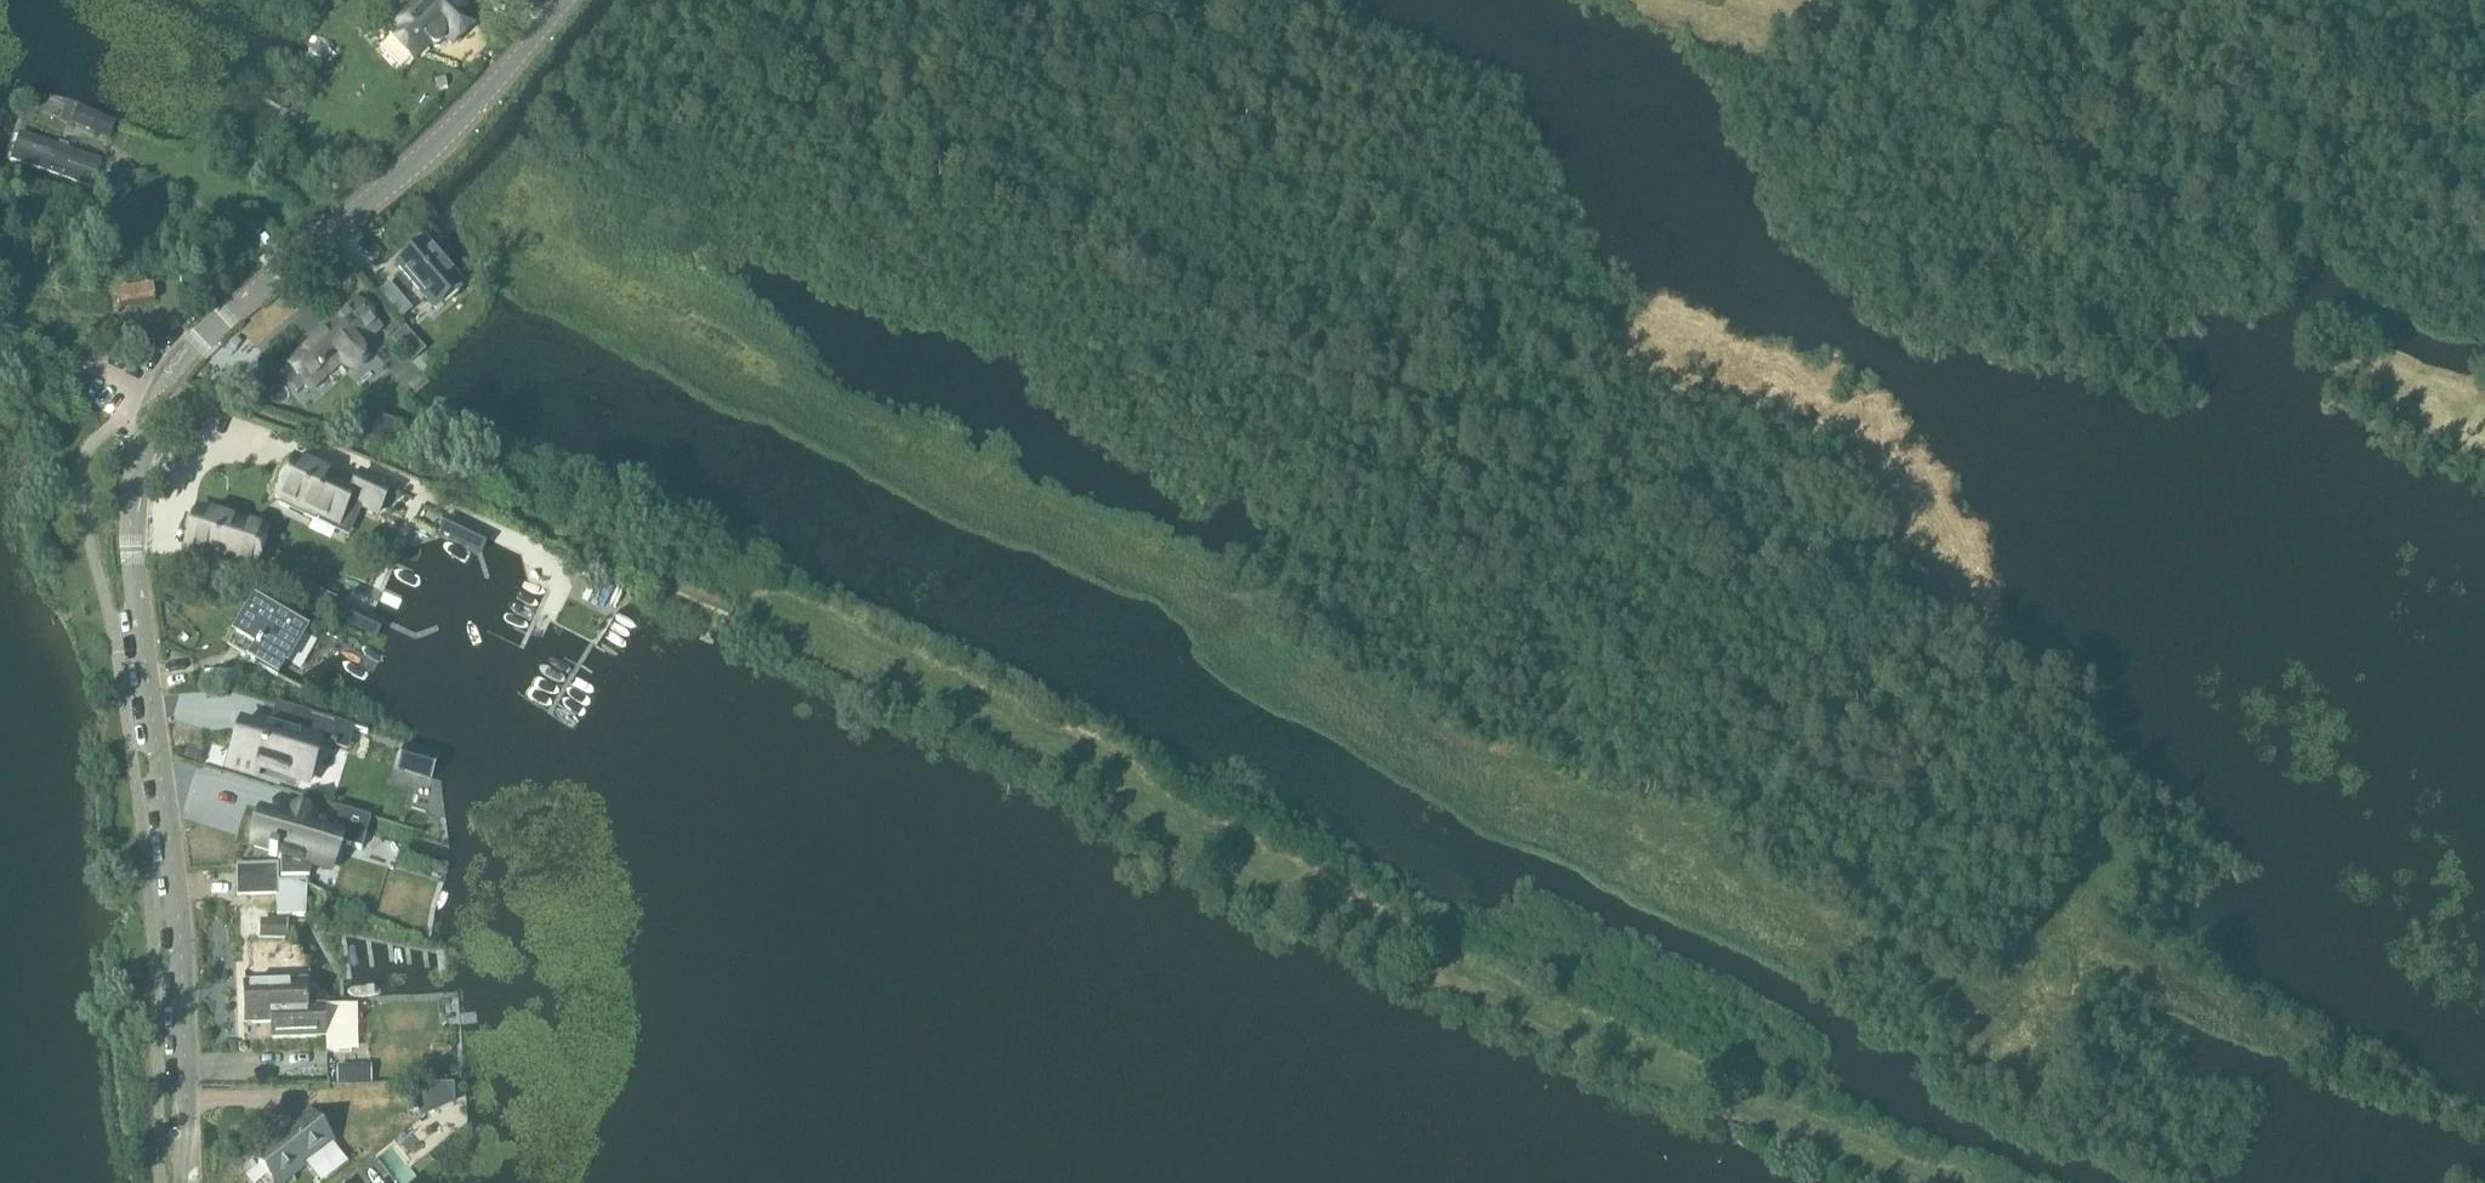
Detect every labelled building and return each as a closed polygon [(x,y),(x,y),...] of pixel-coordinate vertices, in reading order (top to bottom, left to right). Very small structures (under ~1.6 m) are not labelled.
[(381,47),(401,68),(413,57),(417,60),(431,48),(434,49),(438,50),(443,49),(447,44),(449,39),(455,45),(478,23),(456,0),(396,0),(395,2),(395,8),(398,14),(405,21),(392,34),(394,35),(381,47)] [(98,115),(91,132),(109,140),(116,122),(98,115)] [(17,131),(9,159),(95,188),(105,161),(17,131)] [(435,311),(460,290),(423,245),(398,266),(435,311)] [(125,310),(145,307),(153,305),(150,286),(122,292),(125,310)] [(322,337),(285,368),(303,390),(337,361),(341,366),(350,370),(358,369),(365,365),(369,359),(370,353),(369,349),(384,336),(367,316),(375,309),(366,298),(335,325),(331,325),(322,333),(322,337)] [(405,328),(392,340),(412,363),(426,351),(405,328)] [(393,448),(400,427),(374,417),(367,438),(393,448)] [(361,474),(354,489),(295,460),(278,495),(282,497),(279,504),(313,521),(316,514),(338,524),(349,501),(377,514),(390,488),(361,474)] [(186,548),(254,570),(266,532),(198,511),(186,548)] [(438,533),(450,539),(483,554),(489,540),(491,537),(446,516),(438,533)] [(254,602),(235,636),(248,643),(241,655),(277,676),(303,631),(267,610),(254,602)] [(385,623),(371,617),(341,602),(333,620),(363,634),(377,641),(385,623)] [(241,725),(228,767),(257,775),(259,768),(300,780),(309,783),(321,744),(323,739),(328,723),(354,731),(367,735),(368,733),(276,705),(269,727),(258,723),(257,729),(241,725)] [(265,810),(253,848),(269,853),(268,857),(275,859),(276,856),(280,857),(281,880),(309,879),(313,866),(329,871),(337,843),(361,851),(371,819),(335,808),(328,830),(312,825),(314,819),(291,812),(289,818),(265,810)] [(277,866),(237,867),(238,897),(276,896),(277,917),(306,916),(307,883),(277,883),(277,866)] [(287,939),(288,921),(259,920),(259,939),(287,939)] [(246,986),(245,986),(246,1025),(271,1025),(272,1041),(279,1041),(324,1040),(324,1052),(351,1051),(350,1006),(323,1006),(323,1009),(315,1009),(305,1009),(305,1002),(305,985),(293,985),(246,986)] [(337,1085),(360,1084),(359,1067),(337,1067),(337,1069),(337,1083),(337,1085)] [(308,1115),(293,1126),(295,1128),(282,1137),(281,1136),(252,1159),(271,1182),(282,1182),(304,1165),(303,1164),(330,1143),(308,1115)]
